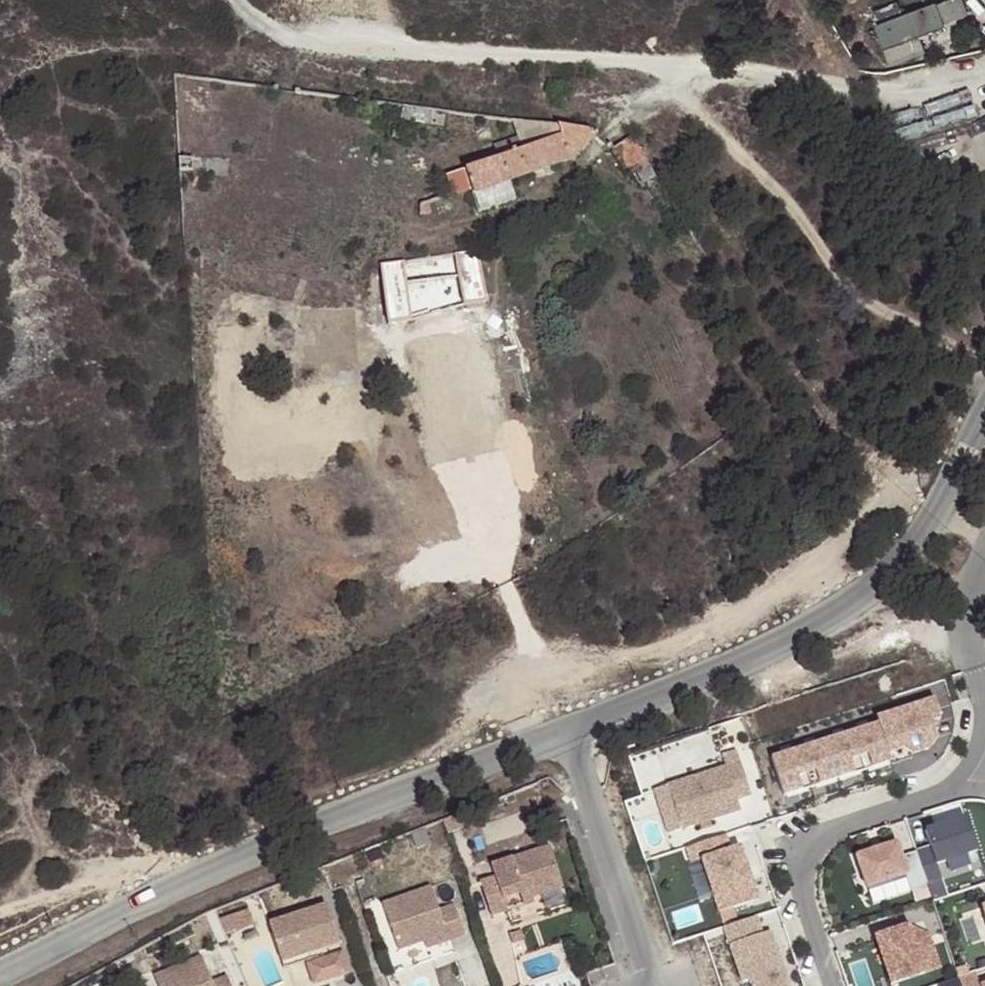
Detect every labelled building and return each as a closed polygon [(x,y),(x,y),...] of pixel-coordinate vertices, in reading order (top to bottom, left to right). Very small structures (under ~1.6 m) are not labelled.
[(905,14),(899,0),(895,0),(872,9),(878,25),(905,14)] [(944,23),(968,14),(963,0),(940,0),(936,2),(944,23)] [(916,33),(944,23),(936,2),(905,14),(878,25),(890,58),(922,47),(916,33)] [(430,110),(396,105),(395,121),(428,124),(430,110)] [(570,159),(600,132),(515,122),(513,122),(523,150),(444,174),(452,197),(471,192),(473,196),(512,181),(570,159)] [(654,169),(632,136),(615,148),(626,169),(634,164),(642,176),(654,169)] [(179,158),(180,170),(194,169),(194,158),(179,158)] [(218,173),(244,173),(244,160),(219,160),(218,173)] [(512,181),(473,196),(479,215),(517,201),(512,181)] [(306,263),(316,255),(309,247),(298,254),(306,263)] [(488,304),(479,254),(455,258),(464,309),(488,304)] [(446,283),(442,261),(413,268),(417,288),(446,283)] [(412,325),(401,270),(380,274),(391,330),(412,325)] [(524,524),(542,523),(540,509),(523,510),(524,524)] [(951,705),(773,752),(785,797),(963,750),(951,705)] [(739,763),(669,785),(683,828),(739,811),(735,800),(750,795),(739,763)] [(895,842),(912,841),(912,825),(894,826),(895,842)] [(712,840),(674,854),(679,868),(689,864),(706,917),(744,904),(727,852),(717,855),(712,840)] [(885,847),(846,861),(856,891),(895,878),(901,895),(917,890),(906,855),(890,861),(885,847)] [(520,900),(523,907),(546,899),(534,858),(517,863),(475,878),(479,891),(468,895),(479,930),(498,924),(494,910),(506,905),(520,900)] [(952,874),(983,867),(981,858),(950,865),(952,874)] [(428,938),(433,949),(451,943),(439,910),(423,916),(414,894),(365,910),(381,956),(406,947),(428,938)] [(526,916),(523,907),(520,900),(506,905),(510,920),(526,916)] [(735,923),(756,985),(802,985),(777,909),(735,923)] [(295,958),(297,963),(328,952),(314,914),(256,934),(267,968),(295,958)] [(235,920),(208,930),(214,946),(240,935),(235,920)] [(866,944),(880,985),(897,985),(929,975),(918,944),(904,949),(898,934),(866,944)] [(904,949),(918,944),(898,934),(904,949)] [(411,957),(433,949),(428,938),(406,947),(411,957)] [(299,970),(297,963),(295,958),(267,968),(271,979),(299,970)] [(294,977),(297,985),(339,985),(341,985),(333,963),(294,977)] [(187,966),(142,985),(196,985),(187,966)]
